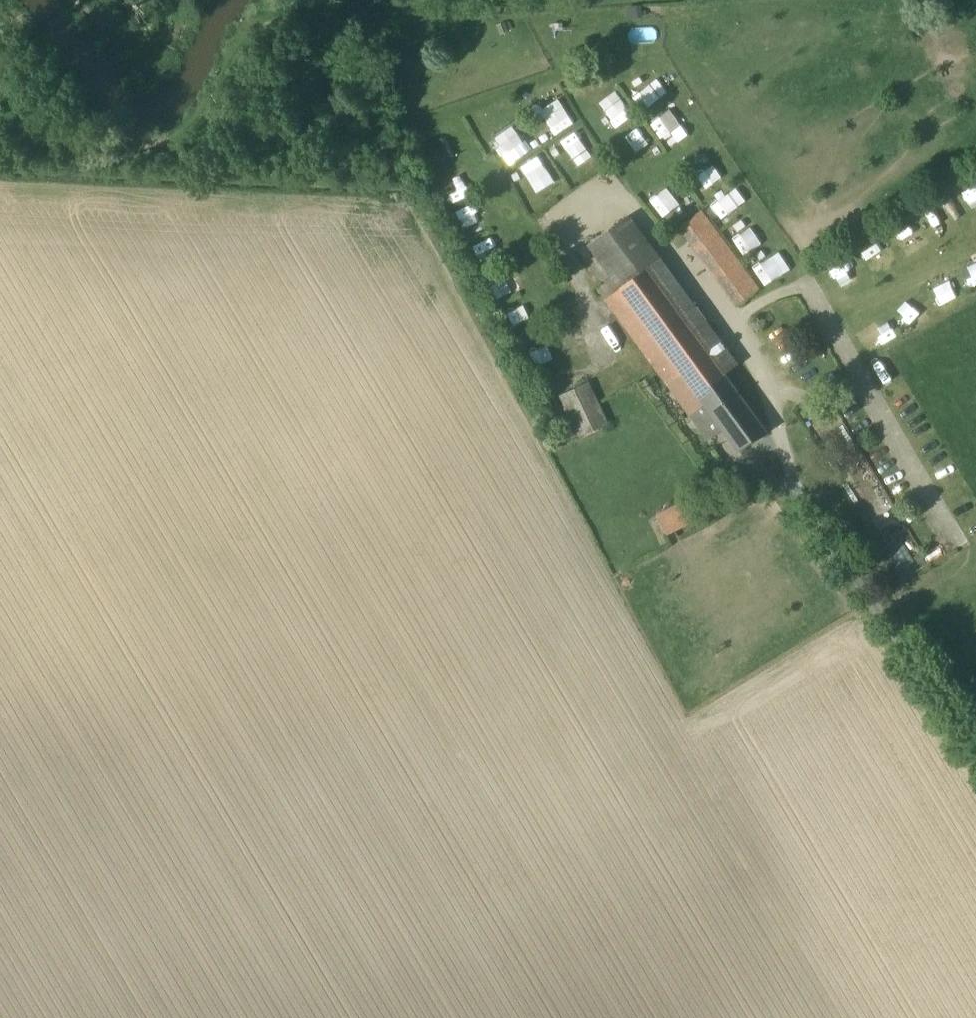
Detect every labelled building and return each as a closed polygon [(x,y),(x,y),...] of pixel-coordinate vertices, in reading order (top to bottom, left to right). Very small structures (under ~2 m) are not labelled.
[(643,105),(663,96),(654,79),(635,88),(643,105)] [(607,95),(620,119),(631,113),(618,89),(607,95)] [(557,136),(577,122),(565,104),(545,118),(557,136)] [(652,119),(659,137),(684,128),(677,109),(652,119)] [(492,137),(506,164),(532,152),(518,124),(492,137)] [(579,125),(559,140),(578,165),(597,151),(579,125)] [(631,150),(649,144),(643,126),(625,131),(631,150)] [(522,165),(538,191),(557,179),(541,153),(522,165)] [(708,162),(695,170),(702,181),(715,174),(708,162)] [(453,191),(467,183),(461,171),(446,178),(453,191)] [(665,218),(683,202),(668,186),(650,201),(665,218)] [(723,198),(707,205),(714,219),(729,213),(723,198)] [(736,306),(760,288),(702,210),(678,228),(736,306)] [(765,429),(725,374),(738,365),(661,260),(663,259),(628,212),(590,241),(624,286),(608,298),(691,415),(706,406),(723,429),(737,450),(738,452),(738,451),(739,452),(741,450),(764,433),(767,431),(766,431),(767,431),(765,429)] [(747,252),(764,239),(751,222),(734,235),(747,252)] [(765,287),(790,269),(777,250),(752,268),(765,287)] [(833,290),(848,282),(839,267),(825,276),(833,290)] [(579,437),(607,424),(588,382),(560,395),(579,437)] [(667,535),(693,523),(683,502),(657,514),(667,535)]
